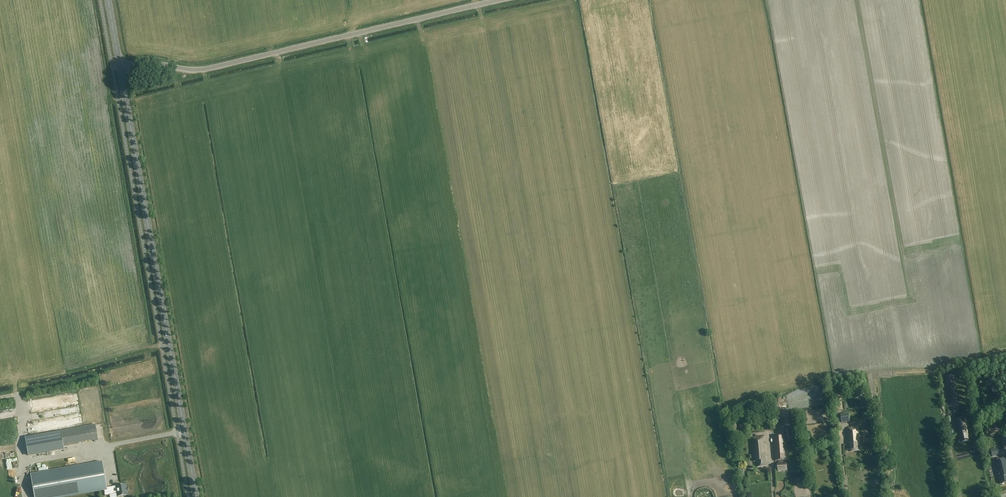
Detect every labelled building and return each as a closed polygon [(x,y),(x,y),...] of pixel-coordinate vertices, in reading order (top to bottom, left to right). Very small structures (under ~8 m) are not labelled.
[(946,376),(951,416),(959,415),(954,375),(946,376)] [(781,419),(779,404),(771,406),(774,421),(781,419)] [(840,414),(841,423),(850,422),(849,413),(840,414)] [(968,441),(965,432),(967,431),(965,423),(956,424),(959,437),(961,436),(962,442),(968,441)] [(64,446),(98,440),(95,425),(61,431),(64,446)] [(858,451),(858,449),(858,446),(860,446),(858,428),(848,429),(848,432),(847,432),(848,437),(850,437),(850,440),(848,440),(848,447),(850,447),(851,452),(858,451)] [(786,439),(787,442),(792,441),(792,438),(795,437),(794,429),(785,431),(786,439)] [(24,438),(28,455),(64,449),(64,446),(61,431),(24,438)] [(757,467),(767,466),(767,460),(766,460),(766,457),(764,457),(764,454),(765,454),(764,444),(763,442),(764,441),(764,436),(751,438),(753,462),(756,461),(757,467)] [(783,464),(783,460),(786,460),(785,436),(774,437),(775,461),(778,461),(778,464),(778,471),(787,471),(787,463),(783,464)] [(991,450),(992,456),(1005,453),(1003,447),(991,450)] [(993,462),(995,470),(997,469),(998,473),(996,473),(997,479),(999,478),(1000,484),(1005,483),(1005,459),(993,462)] [(116,486),(107,488),(102,463),(31,475),(35,496),(63,496),(104,490),(105,496),(114,494),(117,493),(117,496),(128,495),(126,484),(116,486)]
